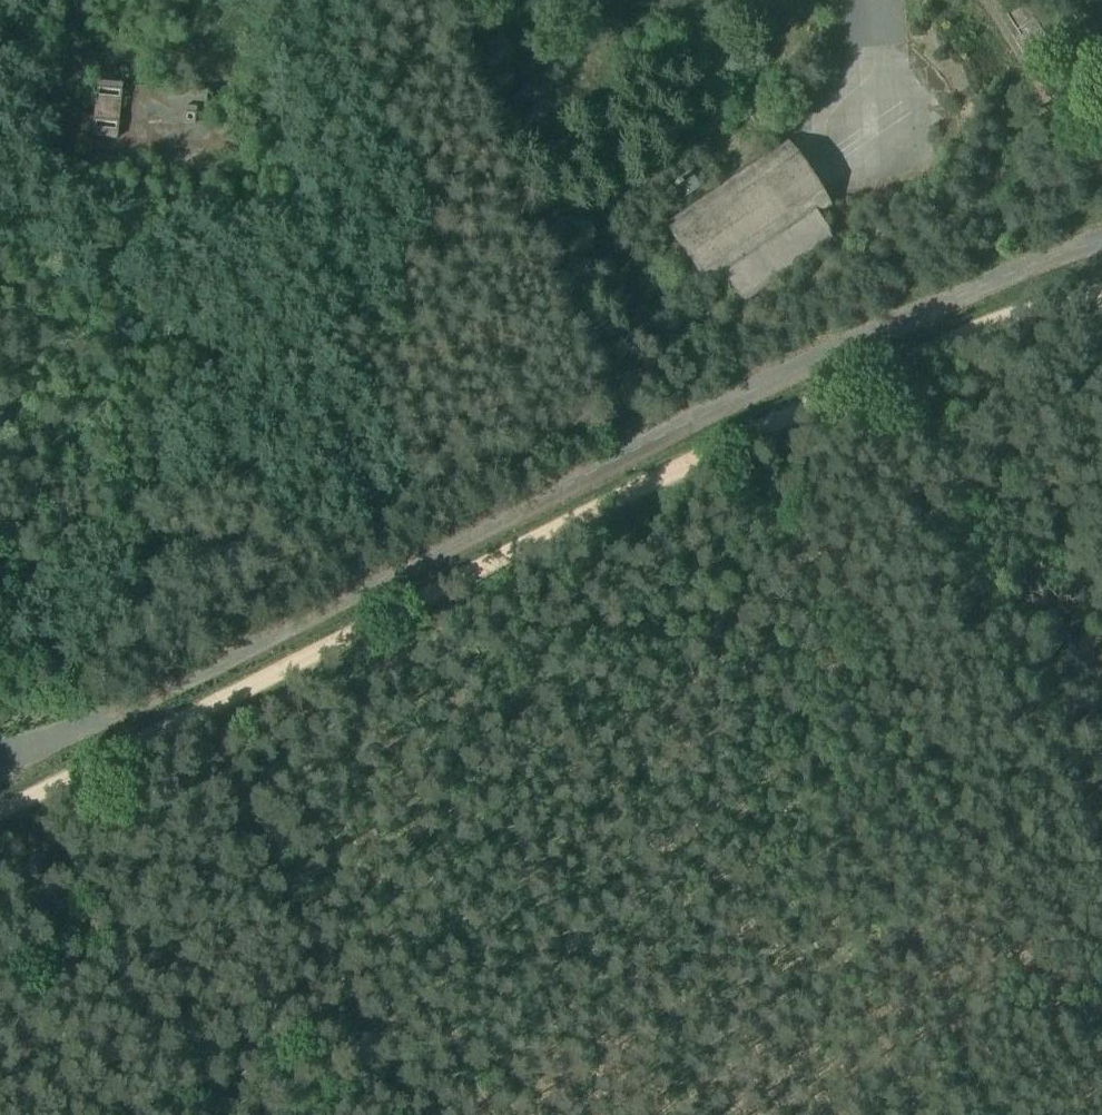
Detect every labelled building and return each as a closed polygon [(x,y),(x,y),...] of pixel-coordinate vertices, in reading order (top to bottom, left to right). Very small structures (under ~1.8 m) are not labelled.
[(90,153),(230,167),(234,121),(197,118),(200,88),(97,78),(90,153)] [(721,280),(735,301),(829,238),(814,216),(829,206),(785,141),(661,225),(674,245),(661,254),(678,279),(691,270),(705,291),(721,280)]
